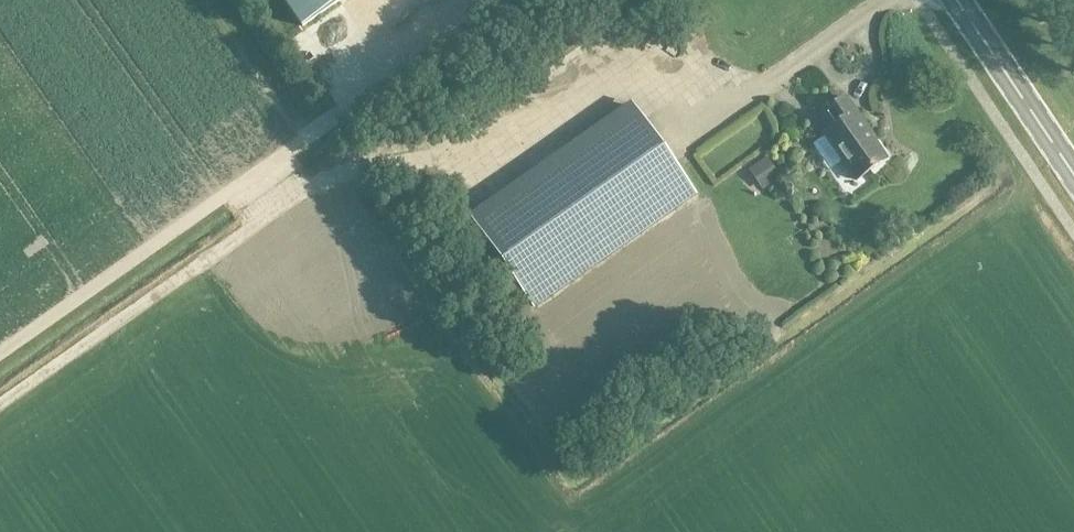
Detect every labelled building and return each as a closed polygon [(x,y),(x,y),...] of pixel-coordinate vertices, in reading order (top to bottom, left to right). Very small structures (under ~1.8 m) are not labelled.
[(886,159),(868,132),(870,131),(847,98),(823,115),(839,138),(830,144),(856,180),(886,159)] [(631,107),(472,217),(534,305),(692,195),(631,107)] [(760,154),(748,133),(698,161),(709,181),(760,154)] [(826,153),(814,159),(834,200),(846,194),(826,153)] [(765,205),(780,193),(765,173),(749,184),(765,205)]
